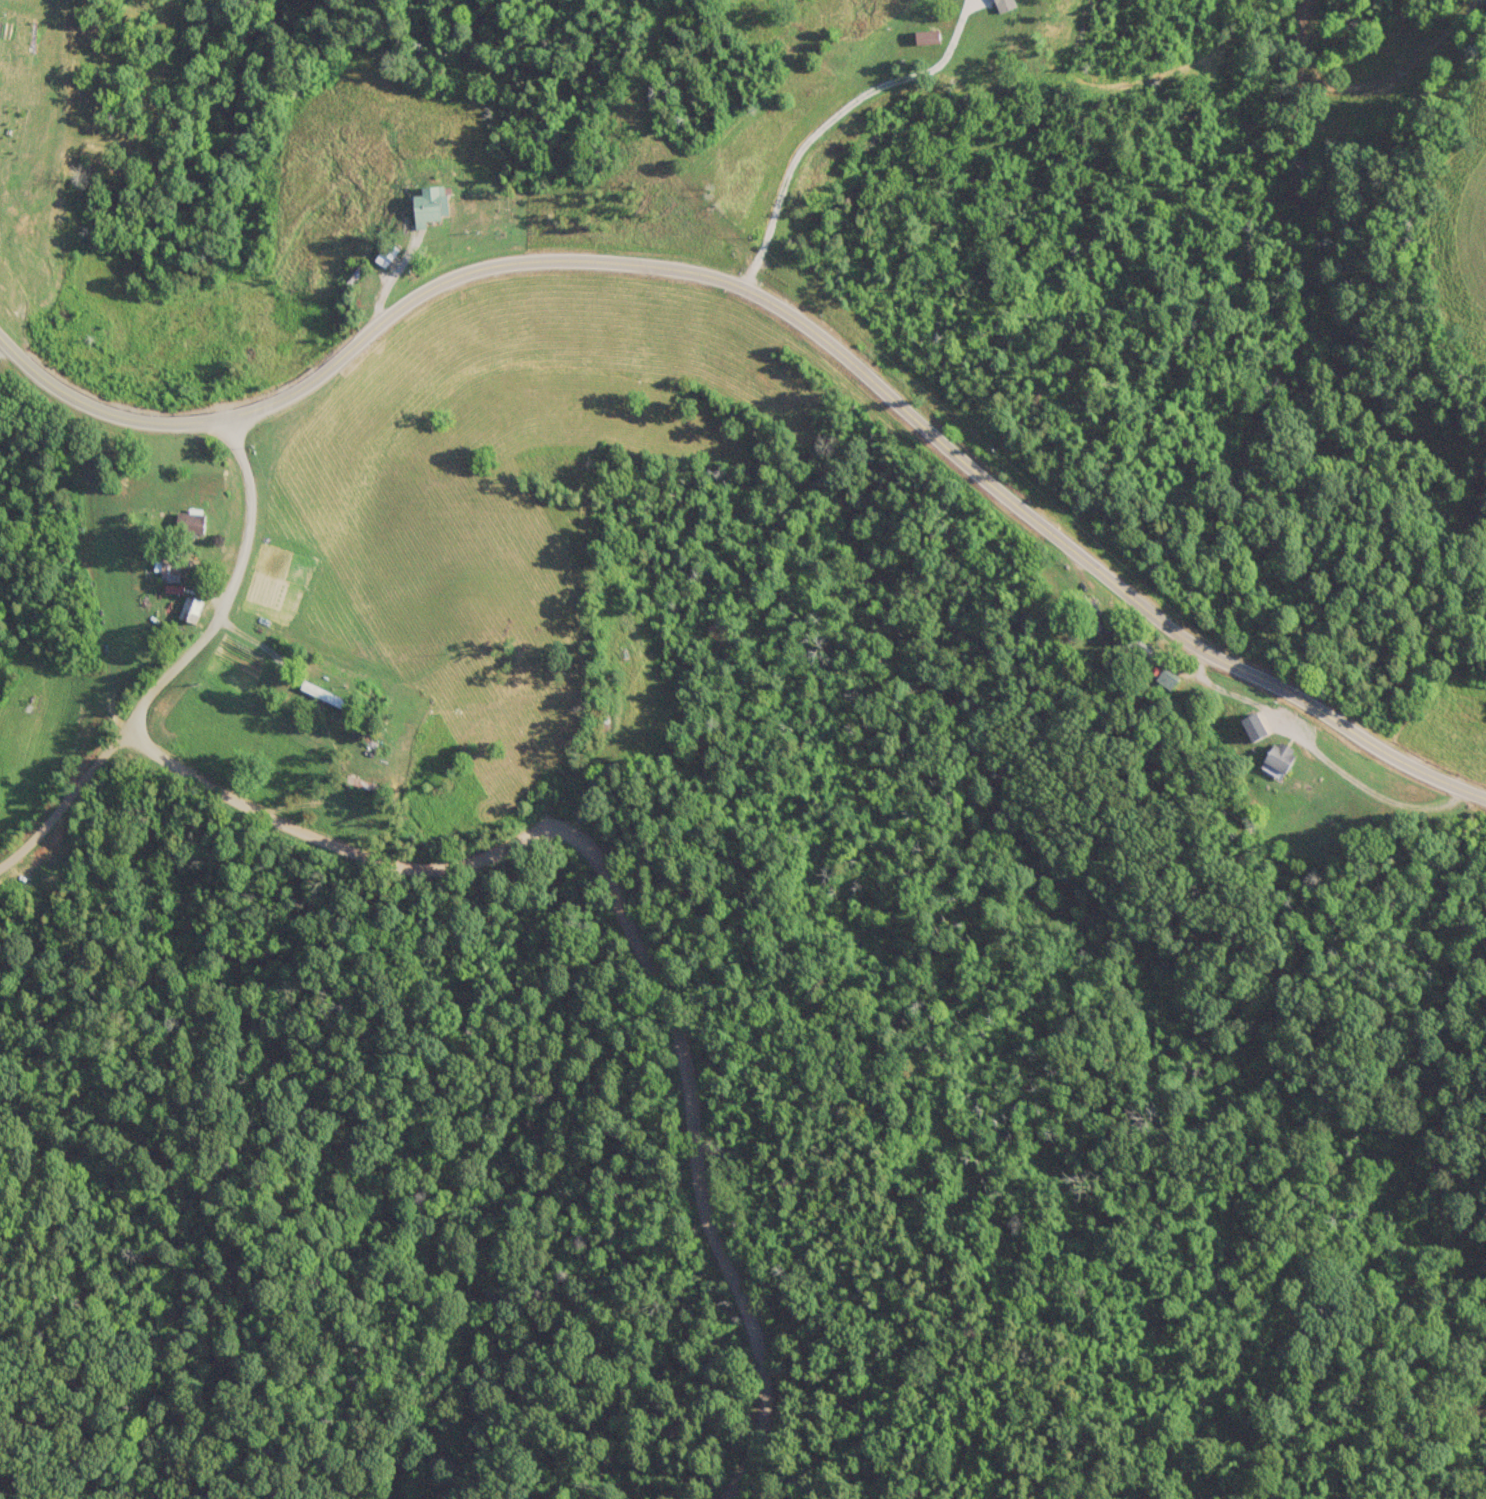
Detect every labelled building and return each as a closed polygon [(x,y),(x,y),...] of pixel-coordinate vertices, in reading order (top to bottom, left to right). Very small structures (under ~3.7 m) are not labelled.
[(419,187),(419,195),(410,195),(412,229),(423,229),(423,219),(446,218),(444,185),(419,187)] [(372,259),(383,268),(397,249),(385,240),(372,259)] [(362,268),(355,264),(346,283),(354,286),(362,268)] [(200,533),(202,513),(175,511),(173,531),(200,533)] [(178,559),(159,558),(158,582),(177,583),(178,559)] [(177,617),(193,623),(201,600),(185,594),(177,617)] [(1170,690),(1178,677),(1162,666),(1154,680),(1170,690)] [(298,703),(321,717),(325,712),(301,698),(298,703)] [(1264,732),(1255,713),(1241,719),(1250,738),(1264,732)] [(1295,752),(1274,740),(1261,763),(1282,775),(1295,752)]
